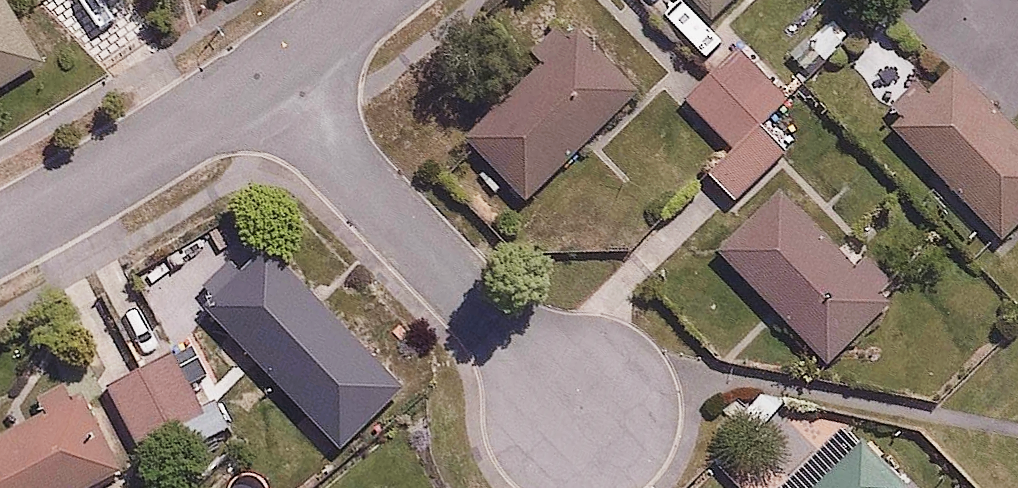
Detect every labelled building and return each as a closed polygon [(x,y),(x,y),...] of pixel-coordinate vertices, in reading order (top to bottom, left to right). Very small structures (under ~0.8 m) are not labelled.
[(38,54),(5,0),(0,0),(0,77),(38,54)] [(711,15),(726,0),(696,0),(711,15)] [(636,93),(571,21),(453,128),(518,200),(636,93)] [(741,44),(684,100),(726,144),(700,169),(728,197),(786,141),(759,114),(785,90),(741,44)] [(884,117),(1003,237),(1017,221),(1017,128),(946,55),(884,117)] [(826,361),(900,288),(863,249),(855,257),(782,183),(716,248),(826,361)] [(266,247),(205,305),(311,415),(372,357),(266,247)] [(182,441),(226,418),(203,373),(185,383),(168,349),(106,380),(137,440),(173,422),(182,441)] [(69,393),(0,429),(0,487),(77,487),(110,471),(69,393)] [(835,459),(806,487),(863,487),(835,459)]
